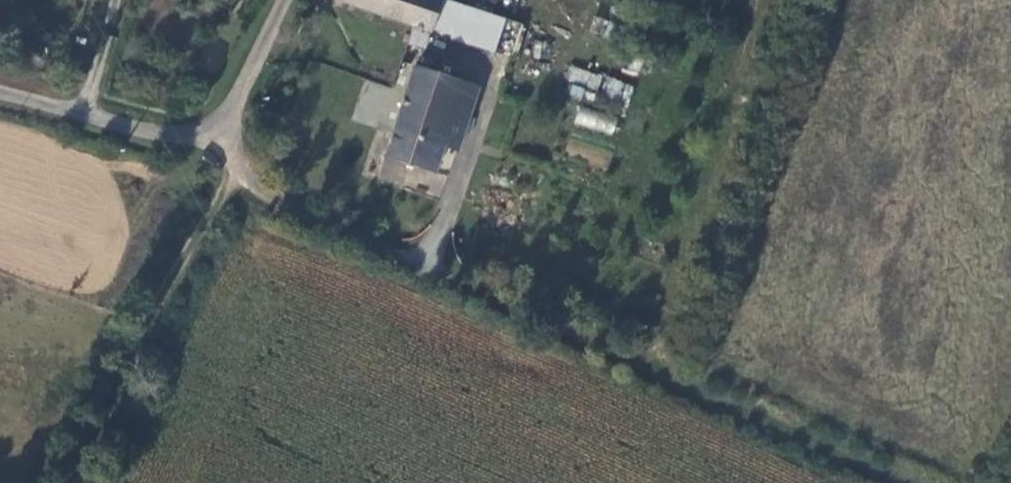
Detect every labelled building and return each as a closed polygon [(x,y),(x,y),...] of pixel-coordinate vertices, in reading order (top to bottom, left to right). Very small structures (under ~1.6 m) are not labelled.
[(445,0),(377,0),(437,19),(439,16),(445,0)] [(439,16),(521,43),(531,13),(490,0),(445,0),(439,16)] [(607,37),(612,22),(593,16),(588,30),(607,37)] [(461,139),(484,76),(468,70),(424,56),(393,145),(441,162),(450,137),(461,139)] [(599,87),(601,71),(569,67),(566,83),(599,87)] [(627,105),(635,86),(606,74),(598,93),(627,105)] [(613,135),(618,117),(578,106),(573,124),(613,135)]
